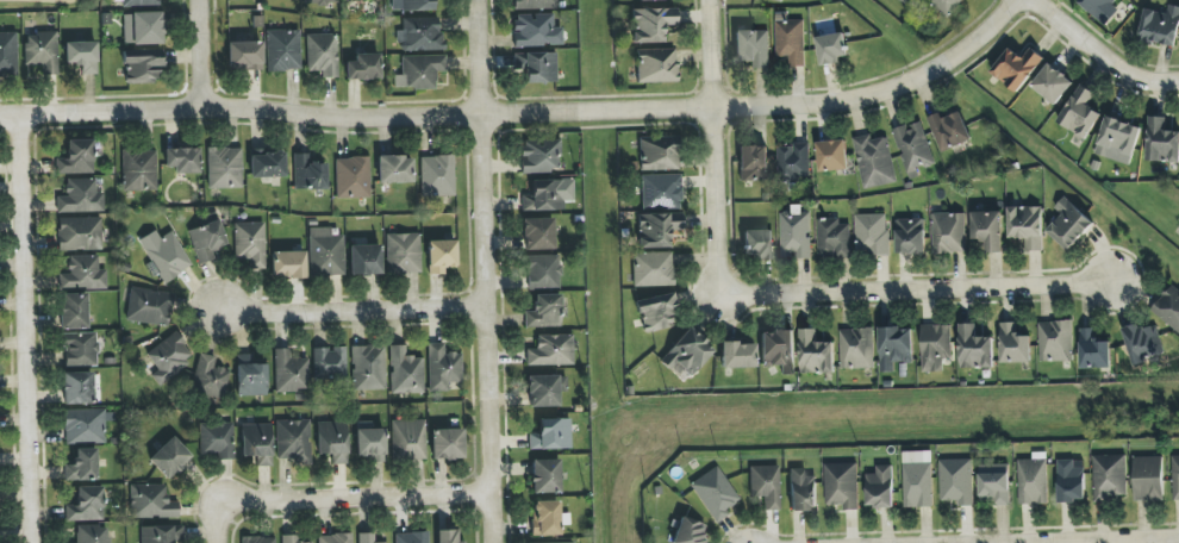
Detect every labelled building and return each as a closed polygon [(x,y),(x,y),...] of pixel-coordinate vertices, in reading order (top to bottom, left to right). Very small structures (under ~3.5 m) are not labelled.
[(433,10),(433,0),(401,0),(402,11),(433,10)] [(513,10),(557,9),(557,0),(513,0),(513,10)] [(950,17),(965,0),(930,0),(950,17)] [(1117,0),(1078,0),(1077,1),(1105,26),(1120,10),(1113,4),(1117,0)] [(1138,39),(1175,48),(1178,30),(1178,7),(1169,4),(1167,14),(1145,9),(1138,39)] [(631,9),(632,43),(664,43),(664,27),(677,26),(676,8),(631,9)] [(124,45),(162,44),(162,12),(124,13),(124,45)] [(804,20),(787,20),(787,12),(775,13),(776,57),(790,56),(790,67),(805,66),(804,20)] [(562,46),(562,28),(555,28),(554,14),(513,15),(514,47),(562,46)] [(399,52),(444,51),(443,33),(439,33),(438,18),(402,18),(402,31),(398,31),(399,52)] [(300,70),(299,30),(267,31),(268,71),(300,70)] [(735,31),(735,63),(752,62),(752,68),(769,68),(768,31),(735,31)] [(0,33),(0,77),(18,76),(17,33),(0,33)] [(57,33),(24,33),(25,66),(42,66),(42,75),(58,75),(57,33)] [(322,78),(338,78),(336,34),(306,35),(307,72),(322,71),(322,78)] [(840,57),(847,56),(845,34),(817,36),(820,65),(840,63),(840,57)] [(96,42),(65,43),(65,65),(81,65),(81,75),(97,75),(96,42)] [(262,42),(228,42),(228,70),(262,69),(262,42)] [(1019,93),(1044,58),(1031,48),(1024,58),(1009,48),(991,73),(1019,93)] [(637,83),(677,82),(676,49),(636,50),(637,83)] [(157,84),(158,67),(162,67),(163,52),(125,51),(124,83),(157,84)] [(556,53),(514,53),(515,73),(524,72),(524,83),(557,83),(556,53)] [(346,80),(380,80),(379,54),(355,54),(355,62),(346,62),(346,80)] [(445,56),(402,56),(403,90),(436,89),(435,72),(445,72),(445,56)] [(1031,86),(1056,106),(1074,83),(1050,63),(1031,86)] [(1102,114),(1088,105),(1095,93),(1081,84),(1057,122),(1085,140),(1102,114)] [(941,153),(972,140),(960,112),(944,118),(941,112),(927,118),(941,153)] [(1130,166),(1142,128),(1107,116),(1094,154),(1130,166)] [(1178,162),(1178,132),(1166,131),(1166,117),(1149,117),(1147,161),(1178,162)] [(917,169),(935,164),(921,121),(893,130),(910,180),(919,177),(917,169)] [(855,137),(862,189),(895,184),(889,137),(872,140),(871,135),(855,137)] [(638,170),(678,171),(679,138),(639,137),(638,170)] [(93,173),(92,140),(66,140),(67,158),(55,159),(56,174),(93,173)] [(847,140),(818,142),(819,172),(848,170),(847,140)] [(560,172),(559,141),(520,141),(521,173),(560,172)] [(809,144),(777,145),(778,181),(797,181),(797,176),(810,176),(809,144)] [(739,147),(740,181),(768,180),(767,146),(739,147)] [(199,173),(198,148),(164,149),(165,168),(174,167),(175,174),(199,173)] [(208,189),(242,188),(241,148),(207,149),(208,189)] [(123,191),(157,191),(156,150),(122,151),(123,191)] [(284,150),(250,151),(251,178),(285,177),(284,150)] [(294,190),(326,189),(326,163),(310,163),(310,153),(293,154),(294,190)] [(378,184),(412,183),(412,156),(378,157),(378,184)] [(420,157),(421,197),(455,196),(453,156),(420,157)] [(335,158),(336,199),(370,198),(369,157),(335,158)] [(641,176),(642,210),(681,209),(681,175),(641,176)] [(104,192),(95,192),(95,179),(66,179),(66,196),(57,196),(57,212),(103,213),(104,192)] [(574,202),(574,180),(531,181),(531,195),(522,195),(522,211),(563,210),(563,202),(574,202)] [(1062,215),(1047,231),(1069,251),(1094,224),(1065,197),(1054,208),(1062,215)] [(1009,207),(1008,238),(1027,239),(1026,251),(1042,251),(1043,207),(1009,207)] [(780,210),(781,259),(811,258),(810,213),(801,213),(801,209),(780,210)] [(988,253),(1004,252),(1002,212),(972,213),(973,241),(988,241),(988,253)] [(933,254),(966,253),(966,213),(932,214),(933,254)] [(669,248),(669,230),(682,230),(682,214),(638,215),(639,249),(669,248)] [(888,214),(855,215),(856,256),(889,255),(888,214)] [(58,252),(100,251),(99,217),(57,218),(58,252)] [(851,225),(840,225),(840,219),(819,218),(818,257),(850,257),(851,225)] [(553,219),(522,219),(523,250),(554,250),(553,219)] [(926,254),(926,219),(896,219),(897,254),(926,254)] [(214,260),(212,250),(226,246),(220,222),(189,229),(197,264),(214,260)] [(234,223),(235,259),(249,259),(249,269),(265,269),(264,223),(234,223)] [(309,228),(310,276),(344,276),(344,235),(331,236),(331,228),(309,228)] [(171,232),(160,238),(155,230),(138,241),(163,283),(192,266),(171,232)] [(772,230),(743,231),(743,255),(755,255),(755,260),(772,260),(772,230)] [(421,273),(420,233),(386,234),(387,274),(421,273)] [(427,241),(428,275),(445,275),(445,268),(456,268),(455,241),(427,241)] [(380,245),(350,246),(350,276),(381,275),(380,245)] [(306,278),(305,251),(271,252),(272,279),(306,278)] [(634,287),(673,286),(672,253),(633,253),(634,287)] [(106,288),(106,270),(98,270),(97,255),(68,256),(68,274),(58,274),(59,289),(106,288)] [(559,255),(526,256),(527,289),(560,288),(559,255)] [(1172,285),(1151,311),(1178,333),(1178,291),(1172,285)] [(173,293),(129,288),(126,321),(169,326),(173,293)] [(87,329),(86,294),(60,294),(60,329),(87,329)] [(525,312),(525,328),(561,327),(561,295),(533,295),(534,312),(525,312)] [(676,328),(672,295),(637,299),(641,332),(676,328)] [(1073,361),(1072,321),(1038,322),(1040,362),(1073,361)] [(1018,322),(1000,323),(1002,363),(1032,362),(1031,336),(1018,336),(1018,322)] [(1165,356),(1156,322),(1124,330),(1133,364),(1165,356)] [(976,324),(960,324),(959,368),(993,368),(994,337),(976,337),(976,324)] [(943,372),(943,359),(951,359),(951,325),(921,326),(922,373),(943,372)] [(676,364),(689,377),(714,351),(689,328),(659,361),(670,371),(676,364)] [(875,368),(873,328),(840,330),(841,369),(875,368)] [(914,363),(913,328),(880,328),(881,372),(895,372),(894,364),(914,363)] [(800,329),(801,373),(835,373),(834,342),(817,343),(817,329),(800,329)] [(1111,368),(1111,342),(1097,342),(1097,329),(1080,329),(1081,369),(1111,368)] [(781,376),(795,375),(794,331),(761,332),(761,367),(781,367),(781,376)] [(145,353),(151,361),(143,367),(156,386),(195,360),(176,332),(145,353)] [(64,366),(97,366),(97,333),(63,333),(64,366)] [(573,335),(536,335),(536,350),(526,349),(526,365),(572,366),(573,335)] [(444,343),(427,344),(429,391),(448,391),(448,383),(462,383),(461,353),(444,354),(444,343)] [(721,368),(755,367),(754,343),(720,344),(721,368)] [(391,394),(423,394),(423,357),(405,358),(405,345),(390,345),(391,394)] [(352,347),(352,390),(385,390),(384,346),(352,347)] [(313,349),(314,378),(346,378),(346,347),(333,347),(333,349),(313,349)] [(276,391),(308,391),(307,358),(295,359),(294,349),(275,349),(276,391)] [(216,357),(200,353),(190,396),(222,404),(230,371),(214,367),(216,357)] [(267,395),(266,364),(254,364),(254,354),(236,355),(236,396),(267,395)] [(62,373),(63,405),(93,404),(92,372),(62,373)] [(559,407),(558,393),(566,393),(566,376),(528,376),(528,407),(559,407)] [(64,411),(65,444),(105,443),(104,421),(112,421),(112,410),(64,411)] [(528,450),(570,449),(570,419),(538,419),(538,433),(528,433),(528,450)] [(311,461),(310,420),(277,421),(278,462),(311,461)] [(392,461),(426,460),(425,420),(392,420),(392,461)] [(234,457),(232,422),(199,423),(200,458),(234,457)] [(346,422),(317,422),(317,455),(332,454),(332,465),(347,464),(346,422)] [(384,429),(369,429),(369,422),(356,423),(357,457),(369,456),(369,463),(385,462),(384,429)] [(272,424),(241,425),(242,457),(256,457),(256,466),(272,466),(272,424)] [(463,459),(463,429),(431,430),(432,460),(463,459)] [(192,456),(171,436),(148,460),(168,480),(192,456)] [(97,481),(97,449),(75,448),(74,465),(65,465),(65,480),(97,481)] [(905,508),(933,507),(932,452),(903,453),(905,508)] [(1047,452),(1033,452),(1033,459),(1018,460),(1019,505),(1048,504),(1047,452)] [(1094,499),(1127,498),(1126,455),(1093,456),(1094,499)] [(1163,456),(1134,457),(1135,502),(1164,501),(1163,456)] [(939,460),(940,501),(958,501),(958,506),(974,506),(972,459),(939,460)] [(560,493),(559,460),(531,460),(532,494),(560,493)] [(1086,502),(1085,468),(1075,468),(1075,460),(1058,460),(1059,503),(1086,502)] [(824,464),(825,505),(843,504),(843,510),(858,510),(857,463),(824,464)] [(1010,505),(1009,464),(980,465),(981,506),(1010,505)] [(739,500),(717,466),(689,484),(715,524),(729,515),(725,510),(739,500)] [(778,466),(749,467),(750,497),(763,497),(764,510),(780,510),(778,466)] [(866,475),(867,508),(894,507),(893,466),(877,466),(877,474),(866,475)] [(790,469),(790,511),(817,510),(816,476),(806,476),(806,469),(790,469)] [(179,518),(178,502),(166,502),(166,485),(129,485),(130,519),(179,518)] [(103,520),(103,487),(77,487),(77,505),(65,506),(66,521),(103,520)] [(560,502),(532,501),(532,536),(559,536),(560,502)] [(708,526),(680,517),(671,542),(702,542),(708,526)] [(109,526),(76,527),(76,542),(110,542),(109,526)] [(173,542),(183,542),(183,526),(140,527),(141,542),(173,542)] [(437,531),(437,542),(463,542),(463,541),(457,542),(457,530),(437,531)] [(358,534),(358,542),(388,542),(374,542),(374,533),(358,534)] [(429,533),(395,533),(395,542),(429,542),(429,533)] [(318,542),(352,542),(351,534),(318,535),(318,542)]
